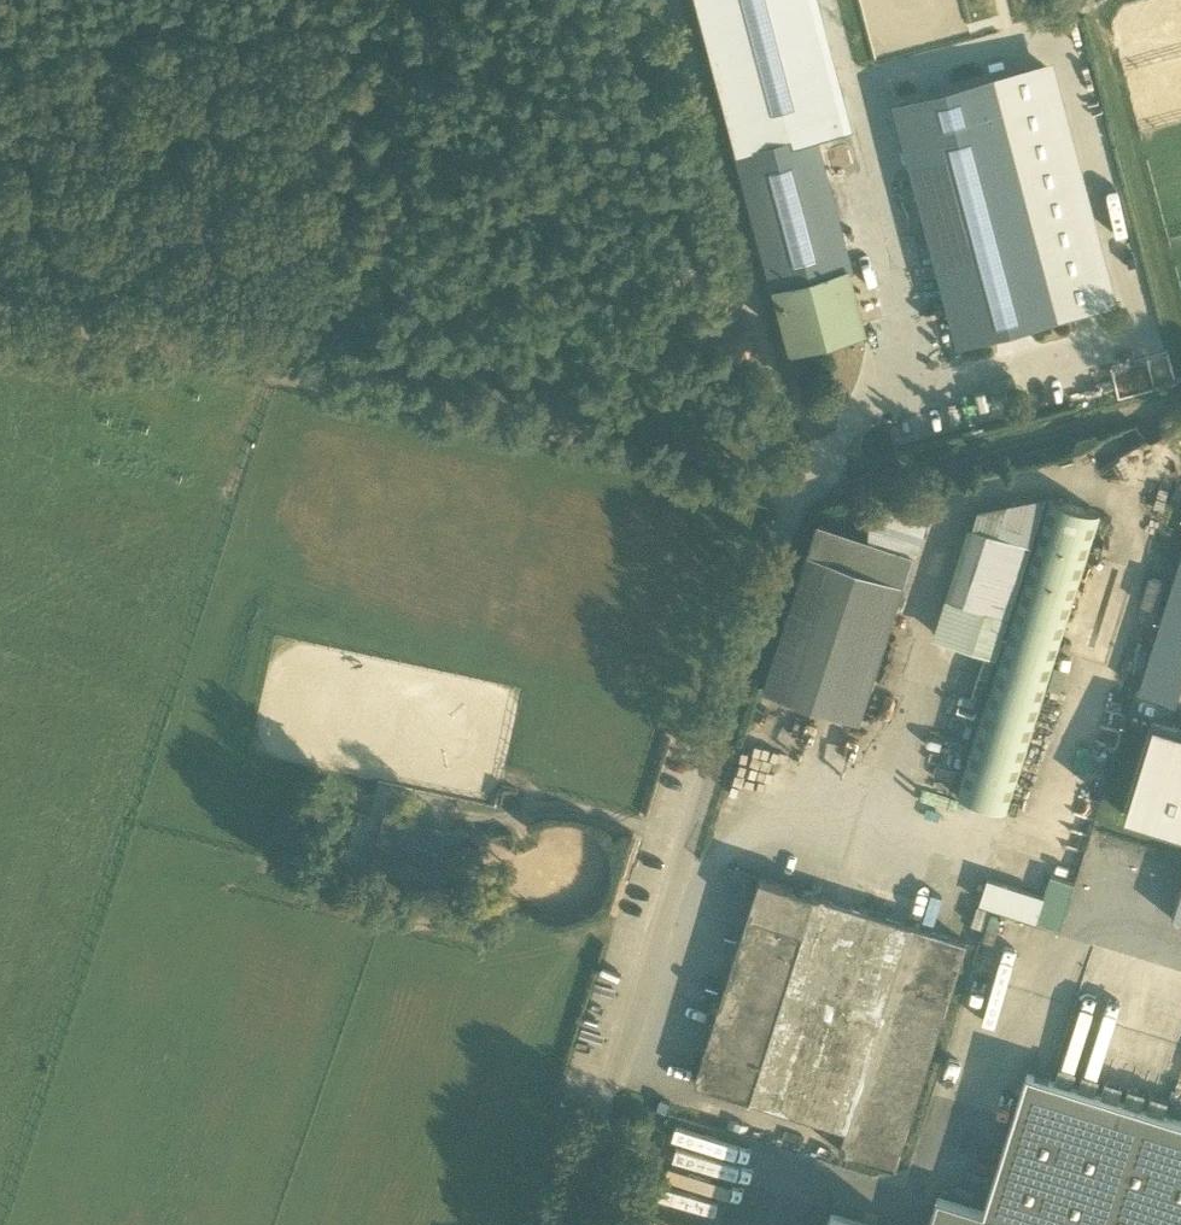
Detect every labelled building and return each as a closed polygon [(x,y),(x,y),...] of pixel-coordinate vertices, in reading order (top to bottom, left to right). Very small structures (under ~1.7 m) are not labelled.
[(813,0),(702,0),(741,146),(811,129),(845,120),(813,0)] [(1109,299),(1047,66),(903,104),(964,337),(1109,299)] [(848,268),(811,129),(741,146),(778,286),(848,268)] [(778,286),(793,342),(863,324),(848,268),(778,286)] [(956,793),(1008,809),(1101,511),(1049,495),(956,793)] [(949,596),(1006,615),(1044,496),(979,508),(949,596)] [(871,504),(870,536),(914,550),(929,509),(929,505),(871,504)] [(818,518),(808,549),(904,581),(914,550),(870,536),(818,518)] [(859,720),(904,581),(808,549),(808,548),(763,687),(859,720)] [(1138,688),(1175,700),(1180,682),(1180,552),(1138,688)] [(1143,598),(1155,602),(1162,576),(1150,573),(1143,598)] [(1180,830),(1180,728),(1153,719),(1124,812),(1180,830)] [(1050,871),(1044,891),(987,875),(979,902),(1062,925),(1075,878),(1050,871)] [(752,913),(806,930),(818,894),(764,877),(752,913)] [(818,894),(806,930),(765,1062),(753,1099),(846,1129),(911,923),(818,894)] [(973,924),(984,927),(990,908),(979,905),(973,924)] [(752,913),(711,1045),(765,1062),(806,930),(752,913)] [(966,940),(911,923),(846,1129),(839,1149),(894,1167),(966,940)] [(753,1099),(765,1062),(711,1045),(699,1082),(753,1099)] [(1053,1078),(1165,1111),(1169,1097),(1057,1064),(1053,1078)] [(984,1209),(1034,1224),(1180,1224),(1180,1120),(1029,1071),(984,1209)] [(984,1209),(938,1194),(929,1224),(1034,1224),(984,1209)] [(834,1211),(829,1224),(879,1224),(834,1211)]
